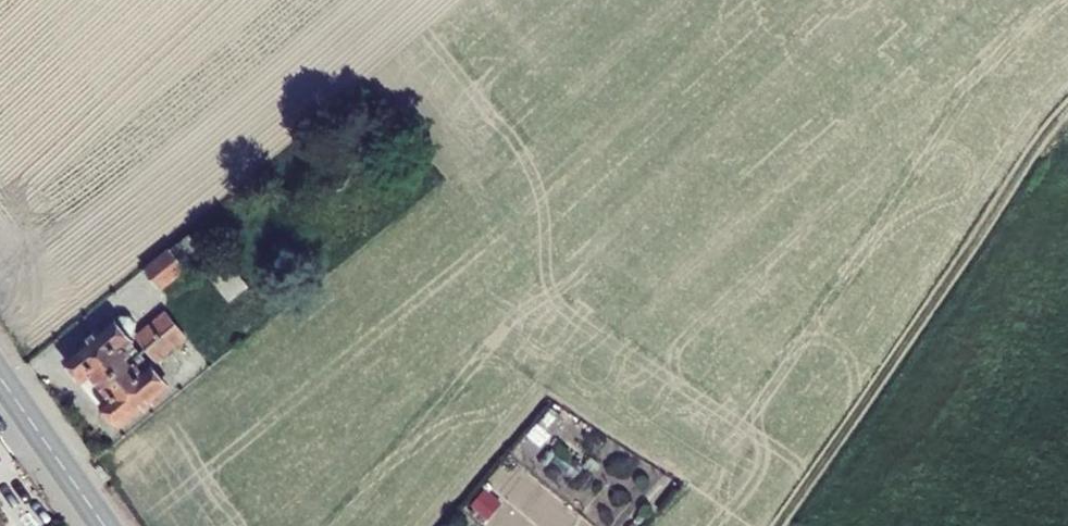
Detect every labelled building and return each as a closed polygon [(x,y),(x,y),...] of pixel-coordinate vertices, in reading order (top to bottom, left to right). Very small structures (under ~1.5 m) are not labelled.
[(142,273),(152,286),(172,269),(164,256),(142,273)] [(189,283),(202,301),(218,288),(205,270),(189,283)] [(202,301),(214,317),(230,302),(218,288),(202,301)] [(101,361),(111,373),(165,330),(154,317),(138,330),(131,321),(138,315),(126,300),(67,347),(86,372),(101,361)] [(108,398),(127,423),(186,375),(176,361),(168,367),(160,356),(176,344),(165,330),(111,373),(122,386),(108,398)] [(11,521),(1,504),(6,500),(0,491),(0,525),(2,525),(11,521)]
